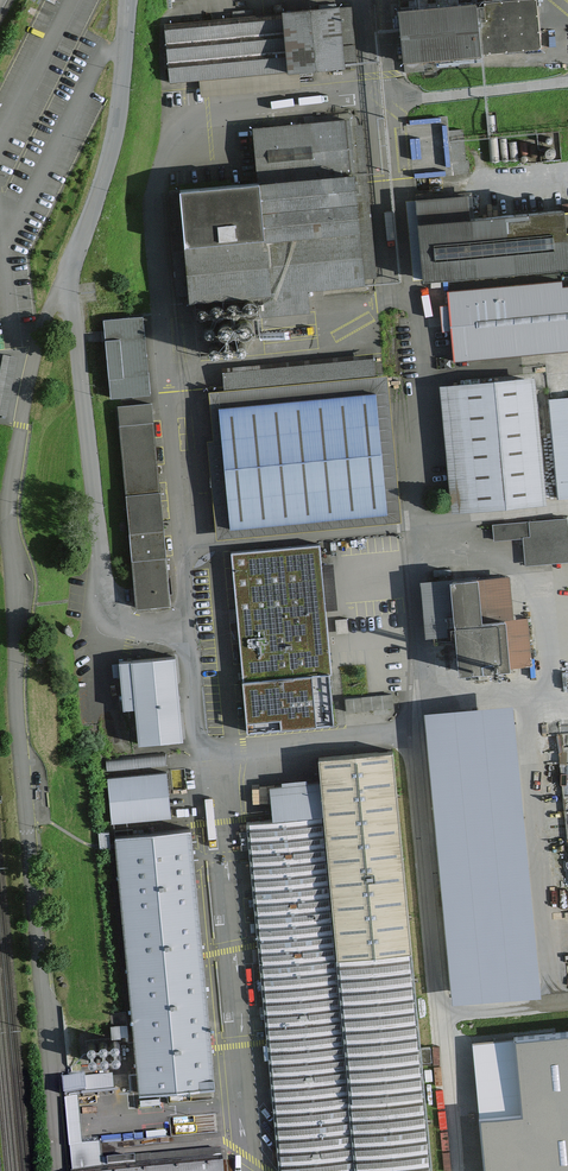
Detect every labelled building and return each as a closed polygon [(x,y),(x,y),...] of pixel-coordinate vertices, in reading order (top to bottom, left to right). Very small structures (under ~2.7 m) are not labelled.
[(403,55),(483,47),(484,51),(542,45),(537,0),(423,0),(397,3),(403,55)] [(168,78),(341,64),(337,12),(164,25),(168,78)] [(345,69),(355,68),(354,54),(344,55),(345,69)] [(288,93),(287,81),(243,82),(243,95),(288,93)] [(179,185),(188,297),(361,282),(347,117),(253,125),(258,177),(179,185)] [(409,121),(413,177),(449,174),(445,118),(409,121)] [(567,265),(567,206),(472,215),(470,192),(417,197),(425,278),(567,265)] [(453,360),(567,350),(567,284),(562,284),(561,278),(447,288),(453,360)] [(148,393),(141,316),(103,319),(110,397),(148,393)] [(546,506),(533,378),(439,387),(452,515),(546,506)] [(228,525),(385,510),(373,393),(217,408),(223,474),(228,525)] [(549,400),(559,500),(567,499),(567,399),(549,400)] [(117,407),(136,610),(153,608),(168,607),(154,462),(149,404),(117,407)] [(492,524),(494,542),(523,540),(525,565),(547,564),(567,562),(567,521),(567,519),(492,524)] [(250,728),(333,721),(323,607),(317,546),(234,554),(250,728)] [(511,572),(423,580),(428,634),(454,632),(458,671),(532,664),(527,614),(515,615),(511,572)] [(334,579),(324,581),(328,605),(338,603),(334,579)] [(140,742),(182,737),(173,657),(129,662),(118,663),(123,706),(135,705),(140,742)] [(391,695),(346,700),(347,711),(392,706),(391,695)] [(514,703),(424,711),(451,1004),(541,996),(514,703)] [(388,755),(320,761),(322,781),(269,786),(273,821),(244,824),(278,1170),(429,1170),(388,755)] [(165,772),(108,778),(113,822),(169,816),(165,772)] [(115,838),(139,1092),(207,1085),(183,832),(115,838)] [(515,1040),(523,1113),(478,1118),(483,1170),(567,1170),(567,1035),(515,1040)] [(218,1157),(69,1170),(219,1170),(218,1157)]
